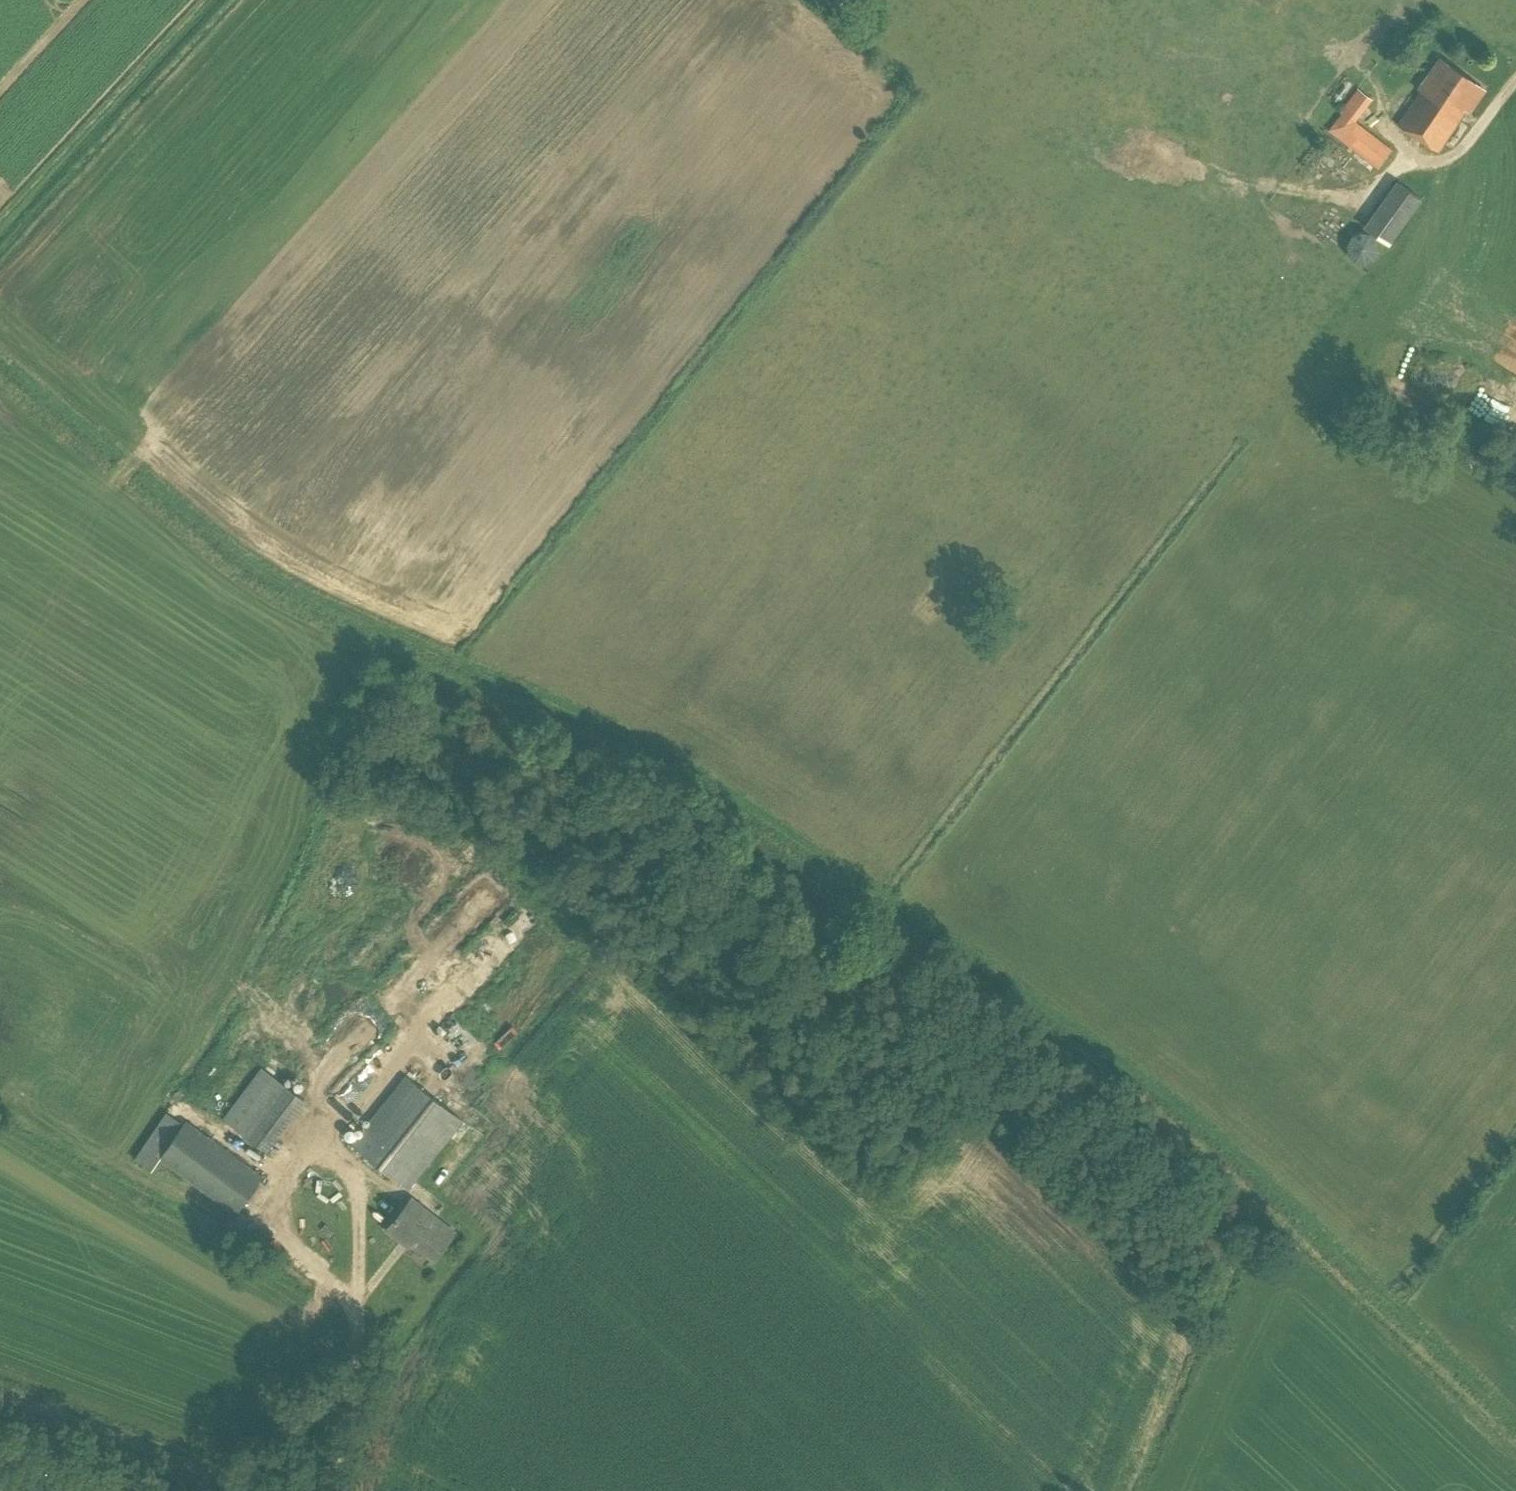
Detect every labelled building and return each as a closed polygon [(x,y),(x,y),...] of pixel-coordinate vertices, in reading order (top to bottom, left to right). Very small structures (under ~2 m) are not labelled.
[(1470,112),(1486,90),(1439,58),(1418,89),(1421,90),(1398,123),(1438,151),(1467,109),(1470,112)] [(1358,87),(1326,129),(1351,148),(1365,128),(1356,121),(1373,99),(1358,87)] [(1344,146),(1332,152),(1339,165),(1350,159),(1344,146)] [(1363,227),(1389,246),(1422,199),(1397,180),(1363,227)] [(1365,263),(1374,259),(1379,251),(1378,241),(1371,234),(1361,231),(1352,236),(1347,244),(1348,254),(1355,261),(1365,263)] [(306,1099),(261,1066),(247,1086),(240,1081),(218,1110),(225,1115),(222,1118),(267,1151),(306,1099)] [(409,1190),(464,1120),(406,1075),(351,1144),(409,1190)] [(183,1123),(167,1111),(134,1159),(152,1171),(160,1159),(236,1214),(264,1177),(187,1118),(183,1123)] [(434,1259),(456,1232),(412,1197),(386,1229),(403,1242),(407,1237),(434,1259)]
